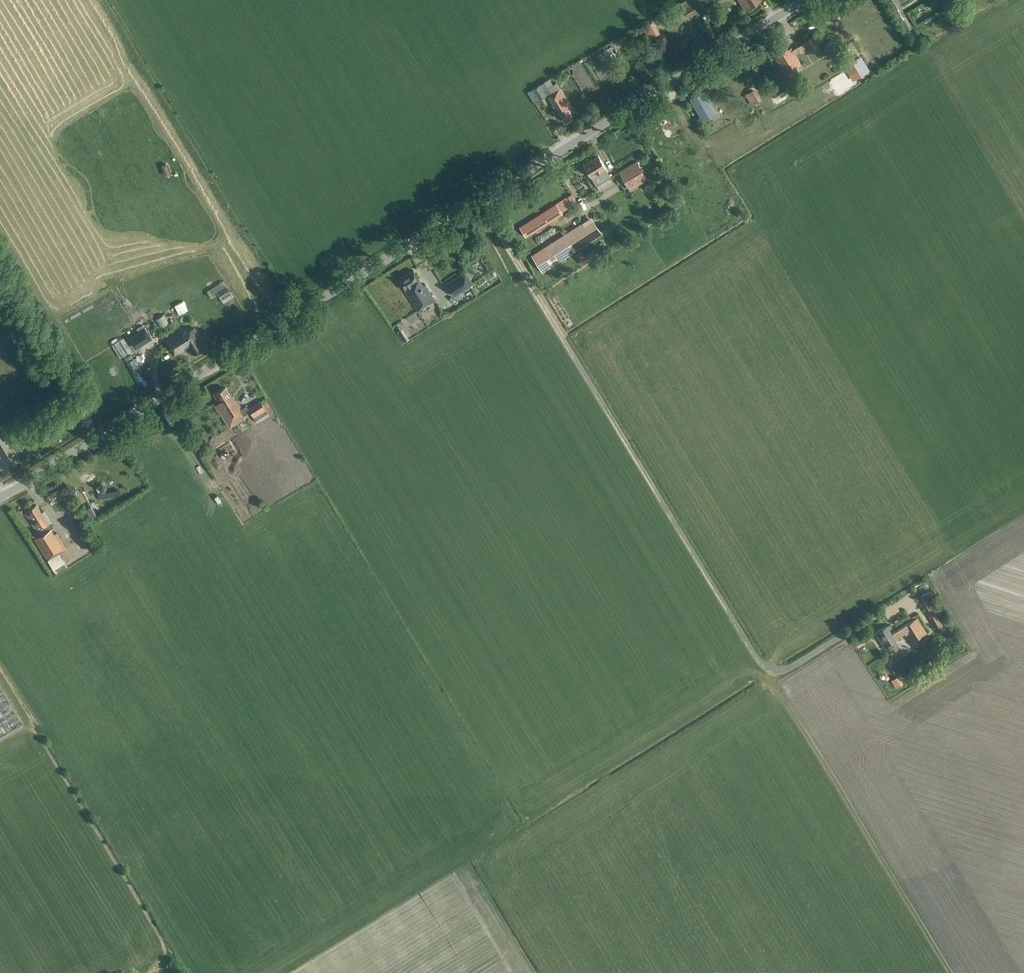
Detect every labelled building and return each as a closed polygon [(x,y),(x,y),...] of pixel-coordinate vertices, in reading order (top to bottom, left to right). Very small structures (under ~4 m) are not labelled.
[(702,10),(696,0),(694,0),(682,7),(689,18),(702,10)] [(744,10),(749,7),(749,8),(761,1),(760,0),(738,0),(744,10)] [(916,28),(921,25),(911,10),(906,14),(916,28)] [(643,27),(651,41),(662,35),(653,21),(643,27)] [(811,53),(820,48),(821,47),(813,35),(804,40),(805,42),(792,50),(791,49),(788,51),(783,43),(770,50),(785,74),(801,64),(795,55),(808,47),(811,53)] [(821,47),(820,48),(830,62),(842,54),(832,40),(821,47)] [(603,65),(613,58),(617,56),(614,52),(610,55),(606,49),(596,56),(603,65)] [(855,60),(848,49),(841,53),(848,64),(855,60)] [(547,94),(549,96),(554,106),(552,107),(555,111),(557,110),(564,123),(573,118),(568,110),(571,108),(561,89),(556,82),(551,85),(548,80),(532,90),(527,93),(534,103),(547,94)] [(788,80),(772,90),(777,100),(794,89),(788,80)] [(761,100),(755,89),(745,95),(751,105),(761,100)] [(702,120),(715,113),(702,91),(690,98),(702,120)] [(591,177),(596,186),(610,177),(605,168),(598,156),(583,165),(591,177)] [(636,162),(619,172),(628,188),(646,178),(636,162)] [(563,215),(561,212),(577,201),(572,193),(556,203),(519,227),(527,239),(563,215)] [(543,273),(603,234),(592,217),(532,256),(543,273)] [(581,265),(597,255),(594,249),(584,256),(581,251),(575,255),(581,265)] [(414,270),(399,280),(418,311),(435,300),(425,284),(423,285),(414,270)] [(453,296),(473,284),(465,272),(446,284),(453,296)] [(163,317),(172,324),(176,319),(167,312),(163,317)] [(145,328),(144,328),(142,325),(136,329),(138,332),(129,338),(135,350),(152,339),(145,328)] [(181,331),(166,340),(175,355),(190,346),(194,353),(206,346),(194,327),(183,334),(181,331)] [(234,402),(225,388),(214,395),(219,404),(215,407),(218,412),(219,412),(230,428),(246,418),(244,415),(249,412),(246,407),(242,410),(236,400),(234,402)] [(270,416),(269,415),(274,412),(265,399),(261,401),(260,401),(248,408),(258,423),(270,416)] [(13,466),(0,444),(0,475),(13,466)] [(109,487),(115,485),(112,479),(106,481),(109,487)] [(102,499),(109,494),(102,485),(95,490),(102,499)] [(36,505),(25,512),(34,528),(35,528),(40,536),(35,540),(49,561),(67,549),(57,533),(54,534),(36,505)] [(86,509),(92,519),(97,516),(91,506),(86,509)] [(62,558),(51,565),(56,574),(67,567),(62,558)] [(951,625),(960,619),(938,585),(929,591),(951,625)] [(930,618),(930,617),(938,632),(948,627),(941,612),(928,591),(918,598),(930,618)] [(899,646),(895,639),(911,629),(917,638),(925,633),(916,619),(892,634),(887,626),(875,633),(888,654),(899,646)] [(858,647),(870,639),(867,633),(855,641),(858,647)] [(900,674),(907,683),(914,678),(907,669),(900,674)] [(892,681),(896,688),(903,684),(899,677),(892,681)] [(23,725),(0,687),(0,739),(23,725)] [(0,749),(0,767),(12,761),(5,747),(0,749)] [(71,848),(78,862),(86,858),(80,844),(71,848)]
